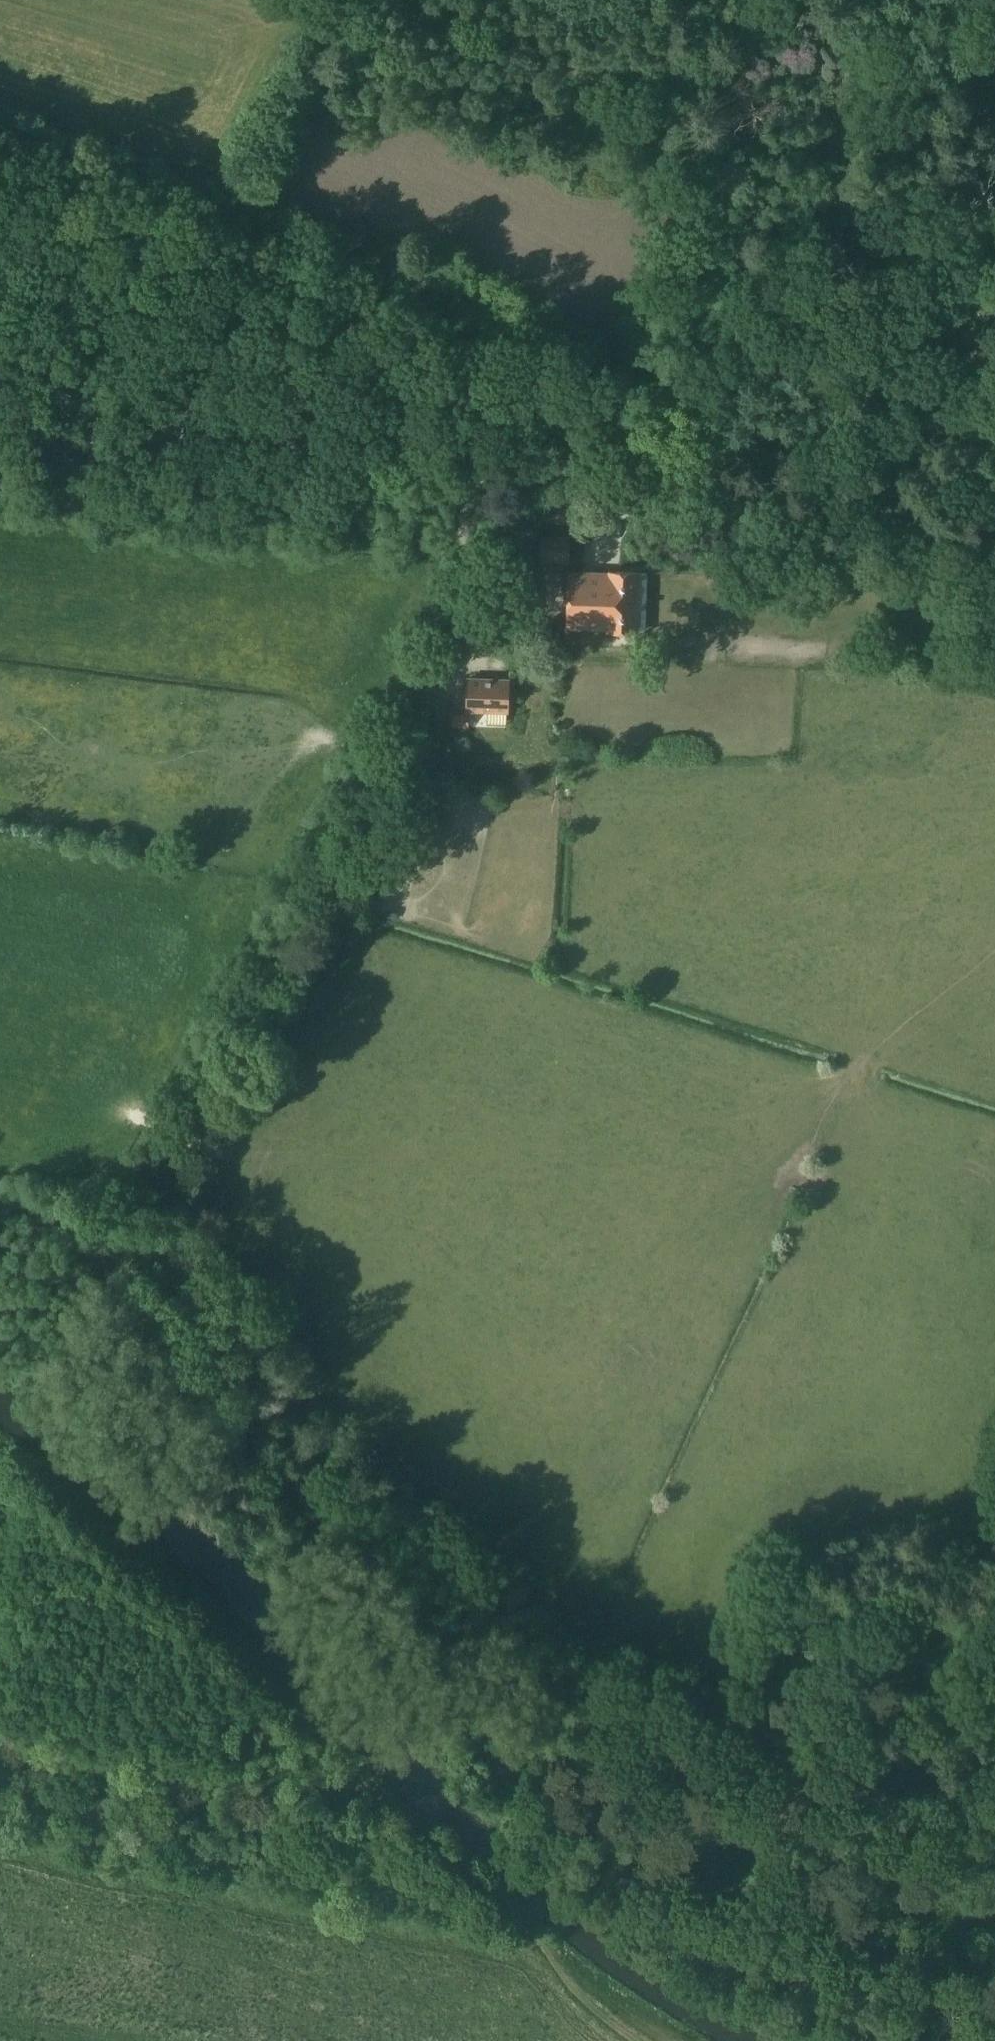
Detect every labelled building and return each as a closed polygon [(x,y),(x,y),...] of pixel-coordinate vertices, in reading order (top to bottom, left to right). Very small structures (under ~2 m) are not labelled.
[(571,508),(542,507),(542,524),(571,525),(571,508)] [(528,559),(540,560),(540,561),(570,562),(571,536),(540,535),(540,537),(529,536),(528,559)] [(608,571),(608,574),(567,572),(566,628),(606,629),(606,632),(637,633),(639,572),(608,571)] [(507,712),(509,680),(469,679),(468,711),(507,712)] [(469,728),(469,714),(452,713),(451,727),(469,728)]
